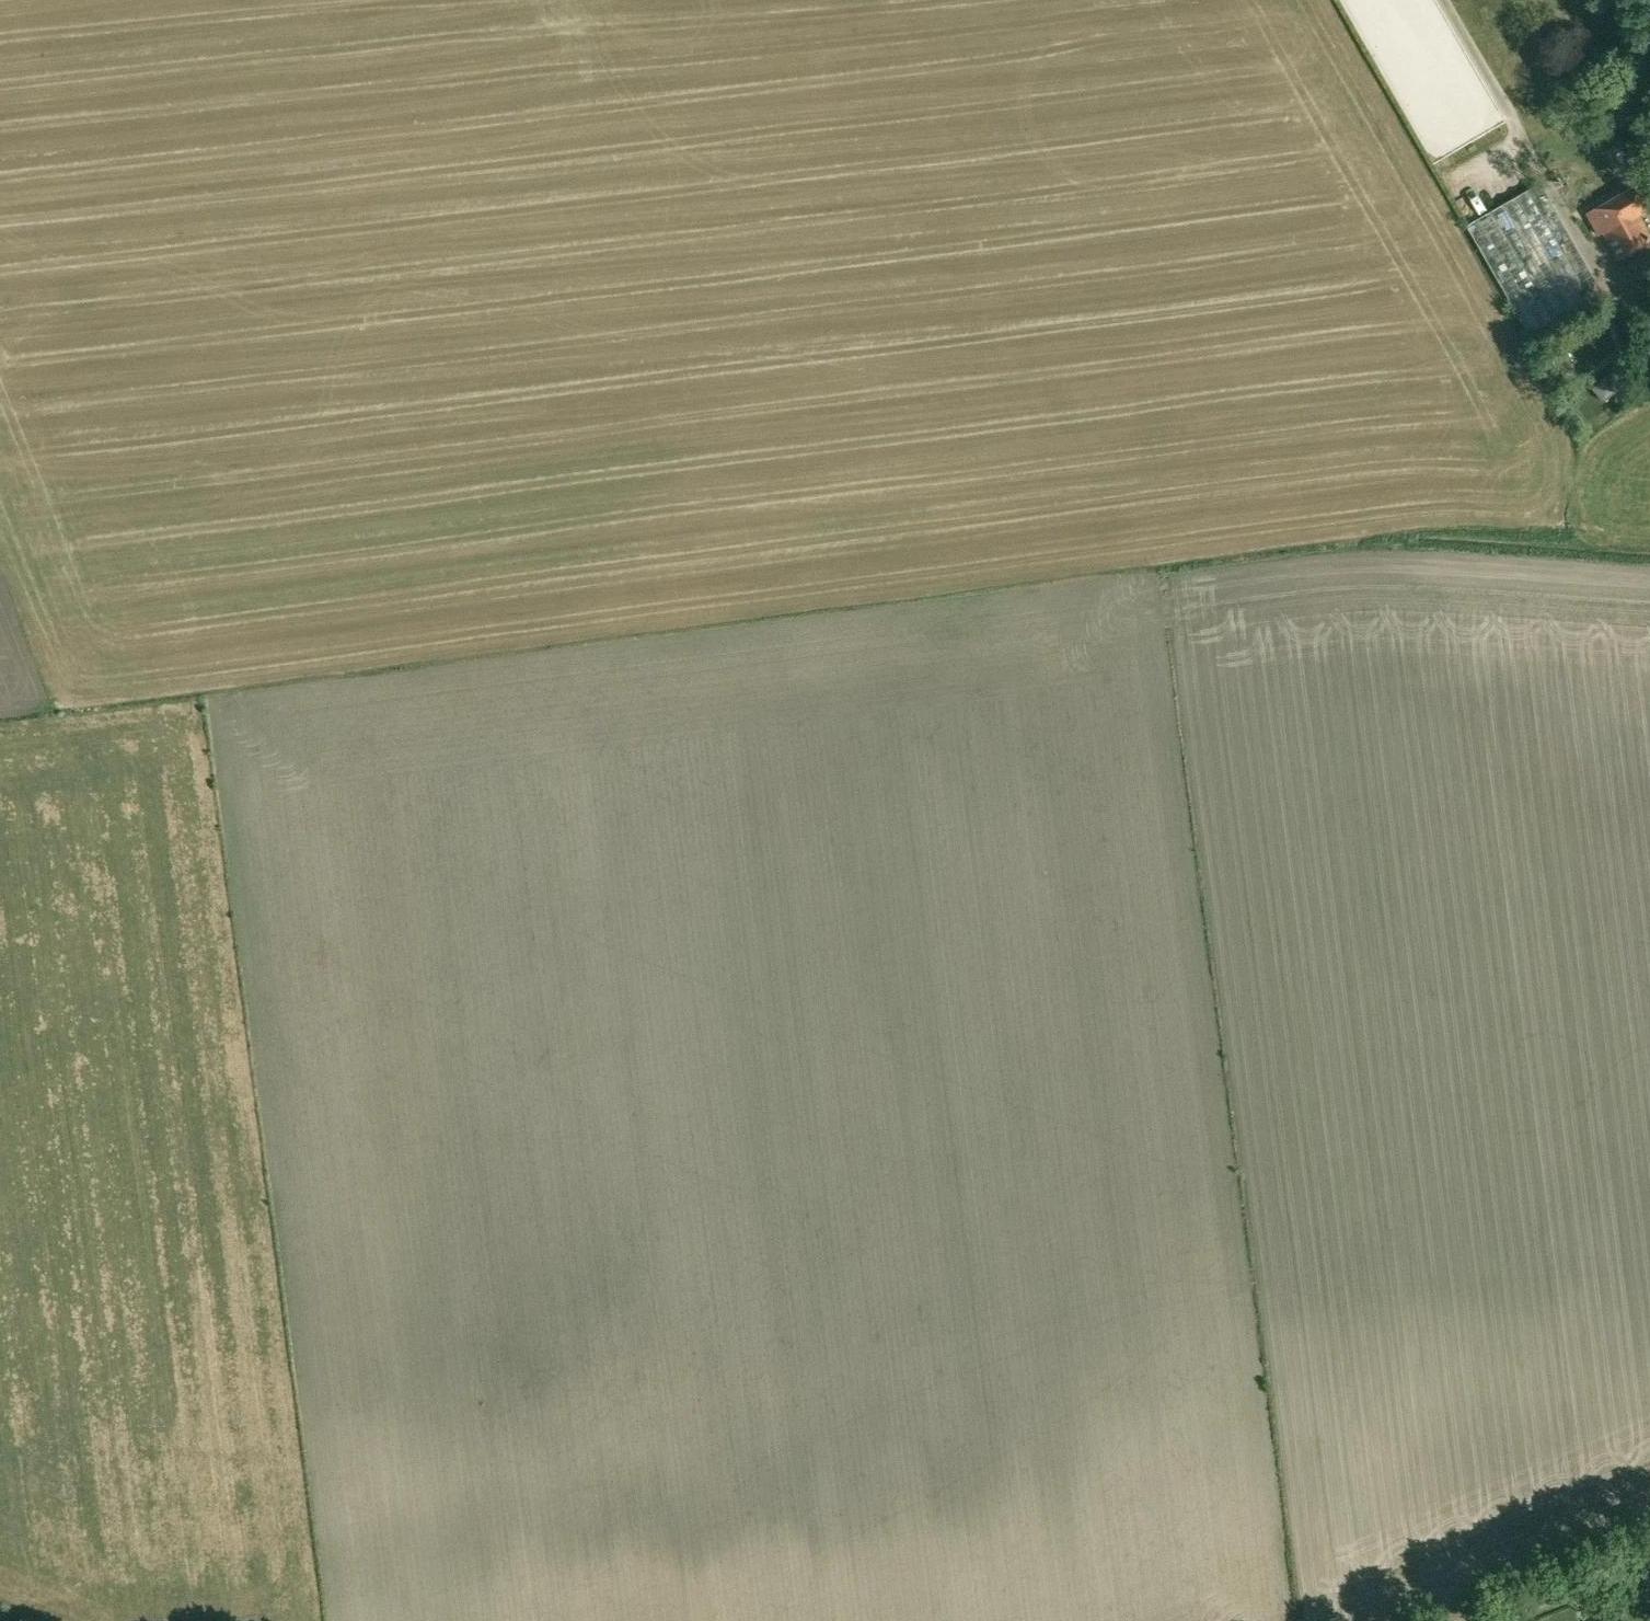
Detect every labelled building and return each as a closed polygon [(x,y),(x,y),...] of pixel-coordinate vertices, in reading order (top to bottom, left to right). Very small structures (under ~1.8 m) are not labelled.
[(1467,226),(1532,341),(1607,298),(1540,184),(1467,226)] [(1639,216),(1646,212),(1633,188),(1586,214),(1598,235),(1603,233),(1618,260),(1649,242),(1649,236),(1639,216)] [(1593,390),(1603,403),(1642,370),(1631,357),(1593,390)]
